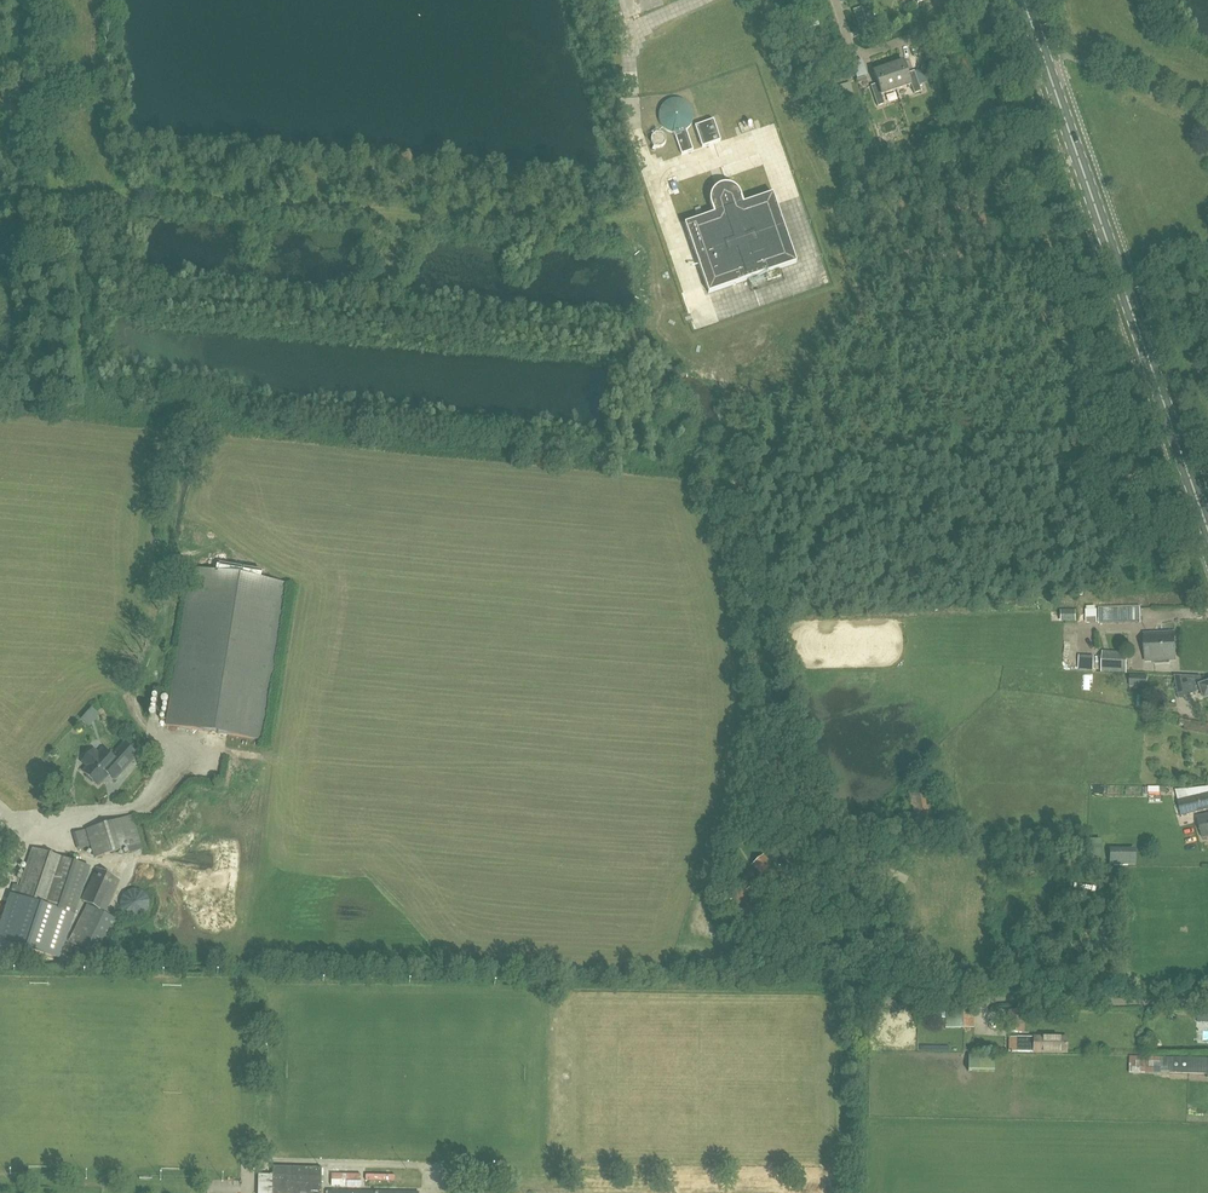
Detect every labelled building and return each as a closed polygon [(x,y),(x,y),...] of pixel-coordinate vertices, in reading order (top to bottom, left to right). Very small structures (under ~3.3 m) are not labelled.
[(856,9),(854,10),(856,17),(864,14),(861,7),(856,9)] [(809,28),(819,25),(816,15),(806,19),(809,28)] [(868,26),(860,29),(861,30),(862,35),(863,36),(877,31),(874,24),(868,26)] [(903,61),(888,66),(897,90),(911,84),(914,93),(921,91),(919,85),(915,73),(908,75),(903,61)] [(882,95),(897,90),(888,66),(873,72),(879,86),(872,88),(878,106),(885,104),(882,95)] [(866,76),(856,79),(858,84),(867,81),(866,76)] [(713,120),(695,126),(702,147),(720,141),(713,120)] [(676,133),(674,133),(682,153),(693,149),(686,130),(684,131),(680,132),(676,133)] [(685,224),(709,293),(797,263),(773,193),(743,203),(742,198),(740,192),(737,188),(730,185),(724,184),(717,187),(712,191),(710,198),(710,204),(711,208),(712,208),(714,213),(685,224)] [(288,584),(192,568),(190,568),(165,724),(166,724),(216,733),(262,740),(263,740),(289,584),(287,584),(288,584)] [(1099,611),(1099,622),(1140,621),(1140,618),(1139,609),(1099,611)] [(1086,611),(1086,623),(1097,623),(1097,610),(1086,611)] [(1154,664),(1159,664),(1170,663),(1170,660),(1176,660),(1174,633),(1144,634),(1146,661),(1153,661),(1154,664)] [(1102,671),(1126,672),(1127,652),(1103,651),(1102,671)] [(1129,687),(1147,688),(1147,676),(1130,675),(1129,687)] [(1201,677),(1174,675),(1180,697),(1202,691),(1204,699),(1207,698),(1207,680),(1202,682),(1201,677)] [(92,707),(85,714),(93,722),(100,715),(92,707)] [(1199,733),(1201,722),(1186,719),(1185,726),(1184,731),(1199,733)] [(81,760),(86,765),(82,771),(85,774),(84,776),(94,785),(96,784),(97,785),(99,788),(101,785),(106,780),(109,776),(116,781),(139,755),(128,745),(114,760),(111,757),(101,748),(97,753),(91,748),(81,760)] [(1178,801),(1182,816),(1207,809),(1207,793),(1178,801)] [(1207,837),(1207,814),(1198,817),(1203,838),(1207,837)] [(143,850),(133,816),(86,830),(95,859),(128,849),(129,854),(143,850)] [(77,850),(89,847),(84,831),(72,834),(77,850)] [(0,931),(0,938),(60,958),(72,922),(90,867),(34,849),(21,887),(15,886),(0,931)] [(752,865),(769,885),(781,874),(764,855),(752,865)] [(120,878),(96,868),(81,901),(105,911),(120,878)] [(744,880),(730,891),(750,916),(764,904),(744,880)] [(138,890),(131,890),(124,894),(120,901),(120,908),(124,915),(131,918),(138,918),(145,915),(148,908),(148,901),(145,894),(138,890)] [(788,900),(781,906),(786,911),(793,905),(788,900)] [(69,942),(77,946),(99,957),(118,920),(95,909),(87,905),(69,942)] [(944,1011),(944,1029),(962,1029),(962,1011),(944,1011)] [(1007,1032),(1022,1032),(1023,1012),(1008,1011),(1007,1032)] [(1066,1038),(1017,1037),(1017,1051),(1066,1053),(1066,1038)] [(1180,1074),(1207,1075),(1207,1078),(1207,1059),(1161,1057),(1131,1056),(1130,1072),(1161,1073),(1161,1071),(1170,1071),(1170,1074),(1180,1074)] [(285,1192),(321,1192),(322,1169),(273,1167),(273,1175),(285,1175),(285,1192)] [(285,1175),(273,1175),(259,1175),(258,1192),(285,1192),(285,1175)]
